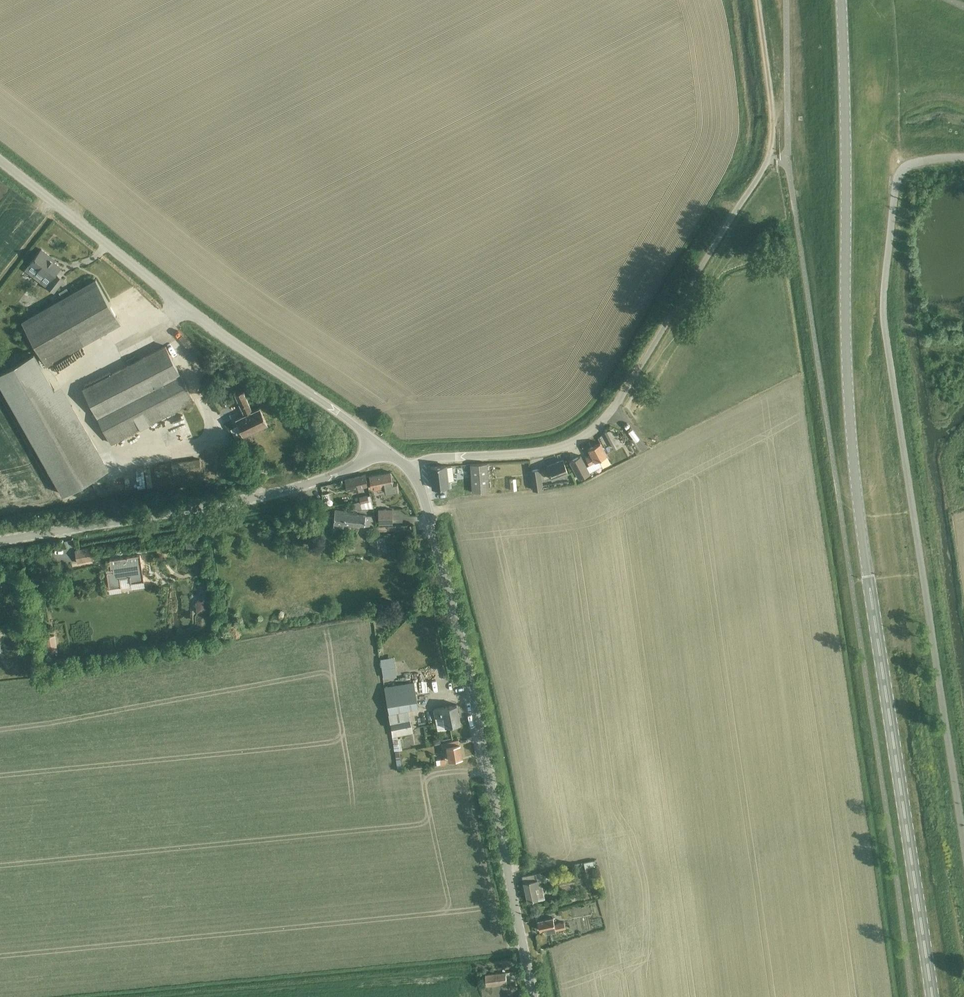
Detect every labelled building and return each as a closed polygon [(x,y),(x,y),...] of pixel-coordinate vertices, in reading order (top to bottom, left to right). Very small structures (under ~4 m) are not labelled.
[(41,249),(30,264),(51,281),(47,286),(54,292),(63,279),(55,273),(60,267),(49,258),(50,256),(41,249)] [(62,299),(23,321),(29,330),(24,333),(28,340),(33,337),(48,364),(121,323),(96,280),(70,294),(62,299)] [(166,346),(83,388),(112,443),(194,401),(166,346)] [(0,373),(0,383),(64,495),(103,474),(34,353),(0,373)] [(235,395),(245,415),(236,419),(244,436),(267,425),(260,408),(253,411),(243,391),(235,395)] [(147,427),(151,439),(165,434),(169,444),(189,437),(181,414),(147,427)] [(630,416),(625,421),(630,427),(635,422),(630,416)] [(234,437),(241,433),(236,423),(228,427),(234,437)] [(619,439),(616,433),(609,437),(615,448),(622,444),(619,439)] [(591,456),(585,459),(589,466),(599,461),(602,466),(610,462),(607,456),(600,443),(588,449),(591,456)] [(579,478),(590,473),(581,456),(570,461),(579,478)] [(547,466),(552,479),(568,472),(563,460),(547,466)] [(489,492),(486,464),(469,466),(472,494),(489,492)] [(446,467),(430,469),(432,488),(448,486),(447,482),(453,482),(452,466),(446,467)] [(538,470),(530,471),(534,491),(541,489),(538,470)] [(121,476),(116,478),(119,488),(129,485),(126,472),(121,474),(121,476)] [(397,484),(392,485),(391,474),(369,477),(371,489),(384,487),(385,494),(398,492),(397,484)] [(348,492),(367,487),(364,477),(345,481),(348,492)] [(330,493),(323,495),(326,505),(332,503),(330,493)] [(369,501),(367,495),(359,497),(361,503),(369,501)] [(392,525),(392,511),(378,511),(378,525),(392,525)] [(372,522),(372,517),(371,517),(365,517),(344,516),(344,512),(334,512),(333,529),(343,530),(344,526),(369,527),(369,522),(372,522)] [(384,554),(382,540),(370,541),(372,555),(384,554)] [(94,562),(91,549),(76,552),(79,565),(94,562)] [(130,583),(144,581),(140,555),(127,557),(127,558),(109,560),(111,570),(112,569),(113,572),(106,573),(109,589),(120,587),(119,578),(129,577),(130,583)] [(197,612),(206,612),(206,601),(203,599),(199,599),(197,602),(197,612)] [(54,636),(44,638),(47,653),(57,652),(54,636)] [(384,678),(392,676),(389,658),(381,659),(384,678)] [(399,693),(386,695),(389,711),(388,711),(391,729),(392,736),(392,735),(395,751),(400,750),(397,735),(412,733),(411,726),(408,709),(418,707),(416,691),(414,682),(398,685),(399,693)] [(456,705),(433,709),(435,717),(437,730),(447,728),(447,726),(459,723),(456,705)] [(449,761),(462,758),(458,740),(441,743),(442,749),(446,748),(449,761)] [(594,859),(583,862),(584,867),(593,865),(594,868),(596,868),(594,859)] [(535,873),(521,876),(527,901),(537,899),(538,901),(545,899),(543,890),(540,880),(537,881),(535,873)] [(543,932),(564,928),(563,922),(554,923),(553,918),(537,921),(539,929),(543,929),(543,932)] [(507,984),(505,972),(485,975),(486,986),(507,984)]
